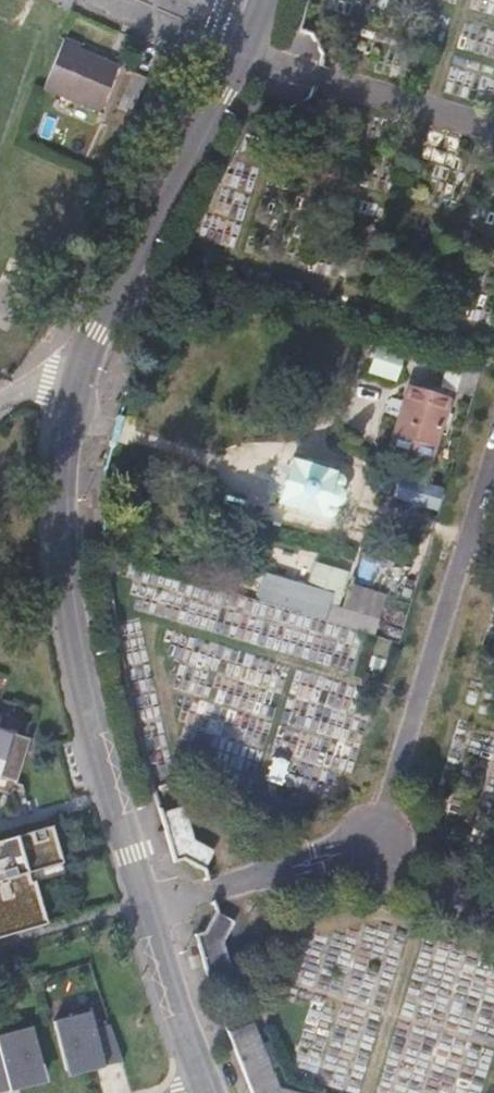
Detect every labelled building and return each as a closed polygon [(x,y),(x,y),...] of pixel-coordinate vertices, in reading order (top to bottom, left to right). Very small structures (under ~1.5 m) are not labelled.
[(62,39),(43,85),(99,107),(117,66),(76,49),(78,46),(62,39)] [(132,72),(118,104),(131,110),(144,78),(132,72)] [(276,93),(270,91),(268,99),(273,101),(276,93)] [(404,353),(379,345),(371,369),(396,377),(404,353)] [(443,386),(474,395),(483,367),(452,357),(443,386)] [(449,400),(409,388),(391,448),(431,460),(449,400)] [(338,475),(293,461),(280,503),(328,517),(332,516),(334,513),(334,509),(333,506),(337,505),(340,502),(342,497),(342,492),(338,487),(341,486),(343,482),(342,477),(338,475)] [(444,490),(401,477),(395,497),(411,502),(411,503),(421,507),(422,504),(437,509),(444,490)] [(246,500),(226,494),(223,503),(243,508),(246,500)] [(265,575),(257,601),(351,629),(356,615),(337,610),(348,572),(316,563),(310,588),(265,575)] [(377,622),(356,615),(351,629),(373,636),(377,622)] [(0,728),(0,790),(11,794),(13,788),(15,788),(17,782),(15,782),(29,737),(0,728)] [(183,809),(162,815),(170,842),(192,836),(183,809)] [(52,824),(0,840),(0,936),(35,926),(31,910),(42,906),(34,880),(30,881),(28,872),(63,862),(52,824)] [(193,843),(192,836),(170,842),(176,862),(184,859),(205,870),(213,853),(193,843)] [(47,923),(42,906),(31,910),(35,926),(47,923)] [(206,931),(197,934),(202,954),(224,948),(223,941),(234,920),(216,912),(206,931)] [(224,948),(202,954),(210,981),(232,975),(224,948)] [(105,1066),(124,1061),(112,1025),(96,1029),(92,1012),(55,1021),(68,1070),(103,1061),(105,1066)] [(229,1031),(253,1092),(297,1092),(280,1087),(273,1067),(281,1063),(272,1040),(262,1044),(254,1023),(229,1031)] [(13,1090),(11,1084),(47,1075),(34,1027),(0,1036),(0,1044),(2,1054),(0,1055),(0,1092),(13,1090)]
